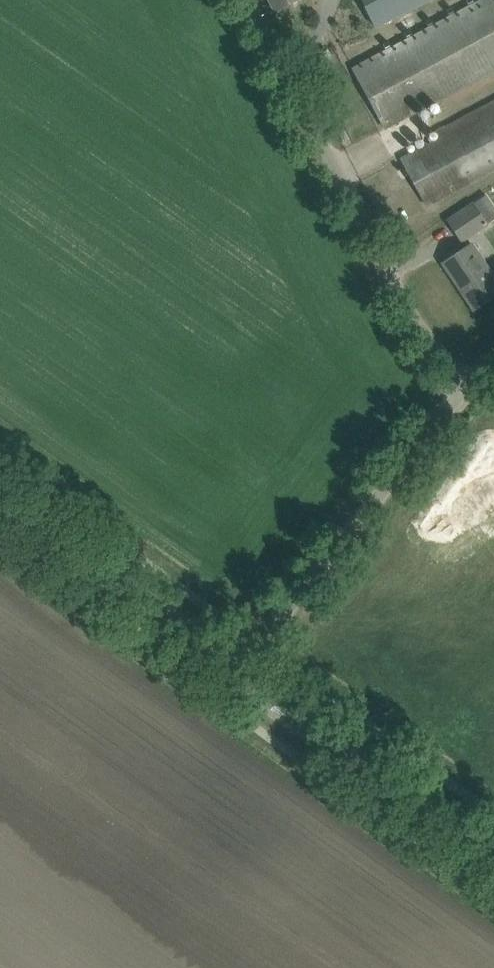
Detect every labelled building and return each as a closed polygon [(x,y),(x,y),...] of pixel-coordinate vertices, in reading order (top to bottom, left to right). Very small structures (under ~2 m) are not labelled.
[(275,10),(294,0),(270,0),(275,10)] [(493,70),(493,0),(479,0),(463,9),(353,68),(386,128),(493,70)] [(376,27),(428,0),(363,0),(376,27)] [(445,196),(493,169),(493,99),(437,130),(440,137),(402,158),(428,206),(445,196)] [(486,224),(493,218),(493,215),(485,201),(475,208),(472,203),(448,219),(462,240),(486,224)] [(472,244),(444,263),(475,309),(493,296),(493,277),(472,244)]
